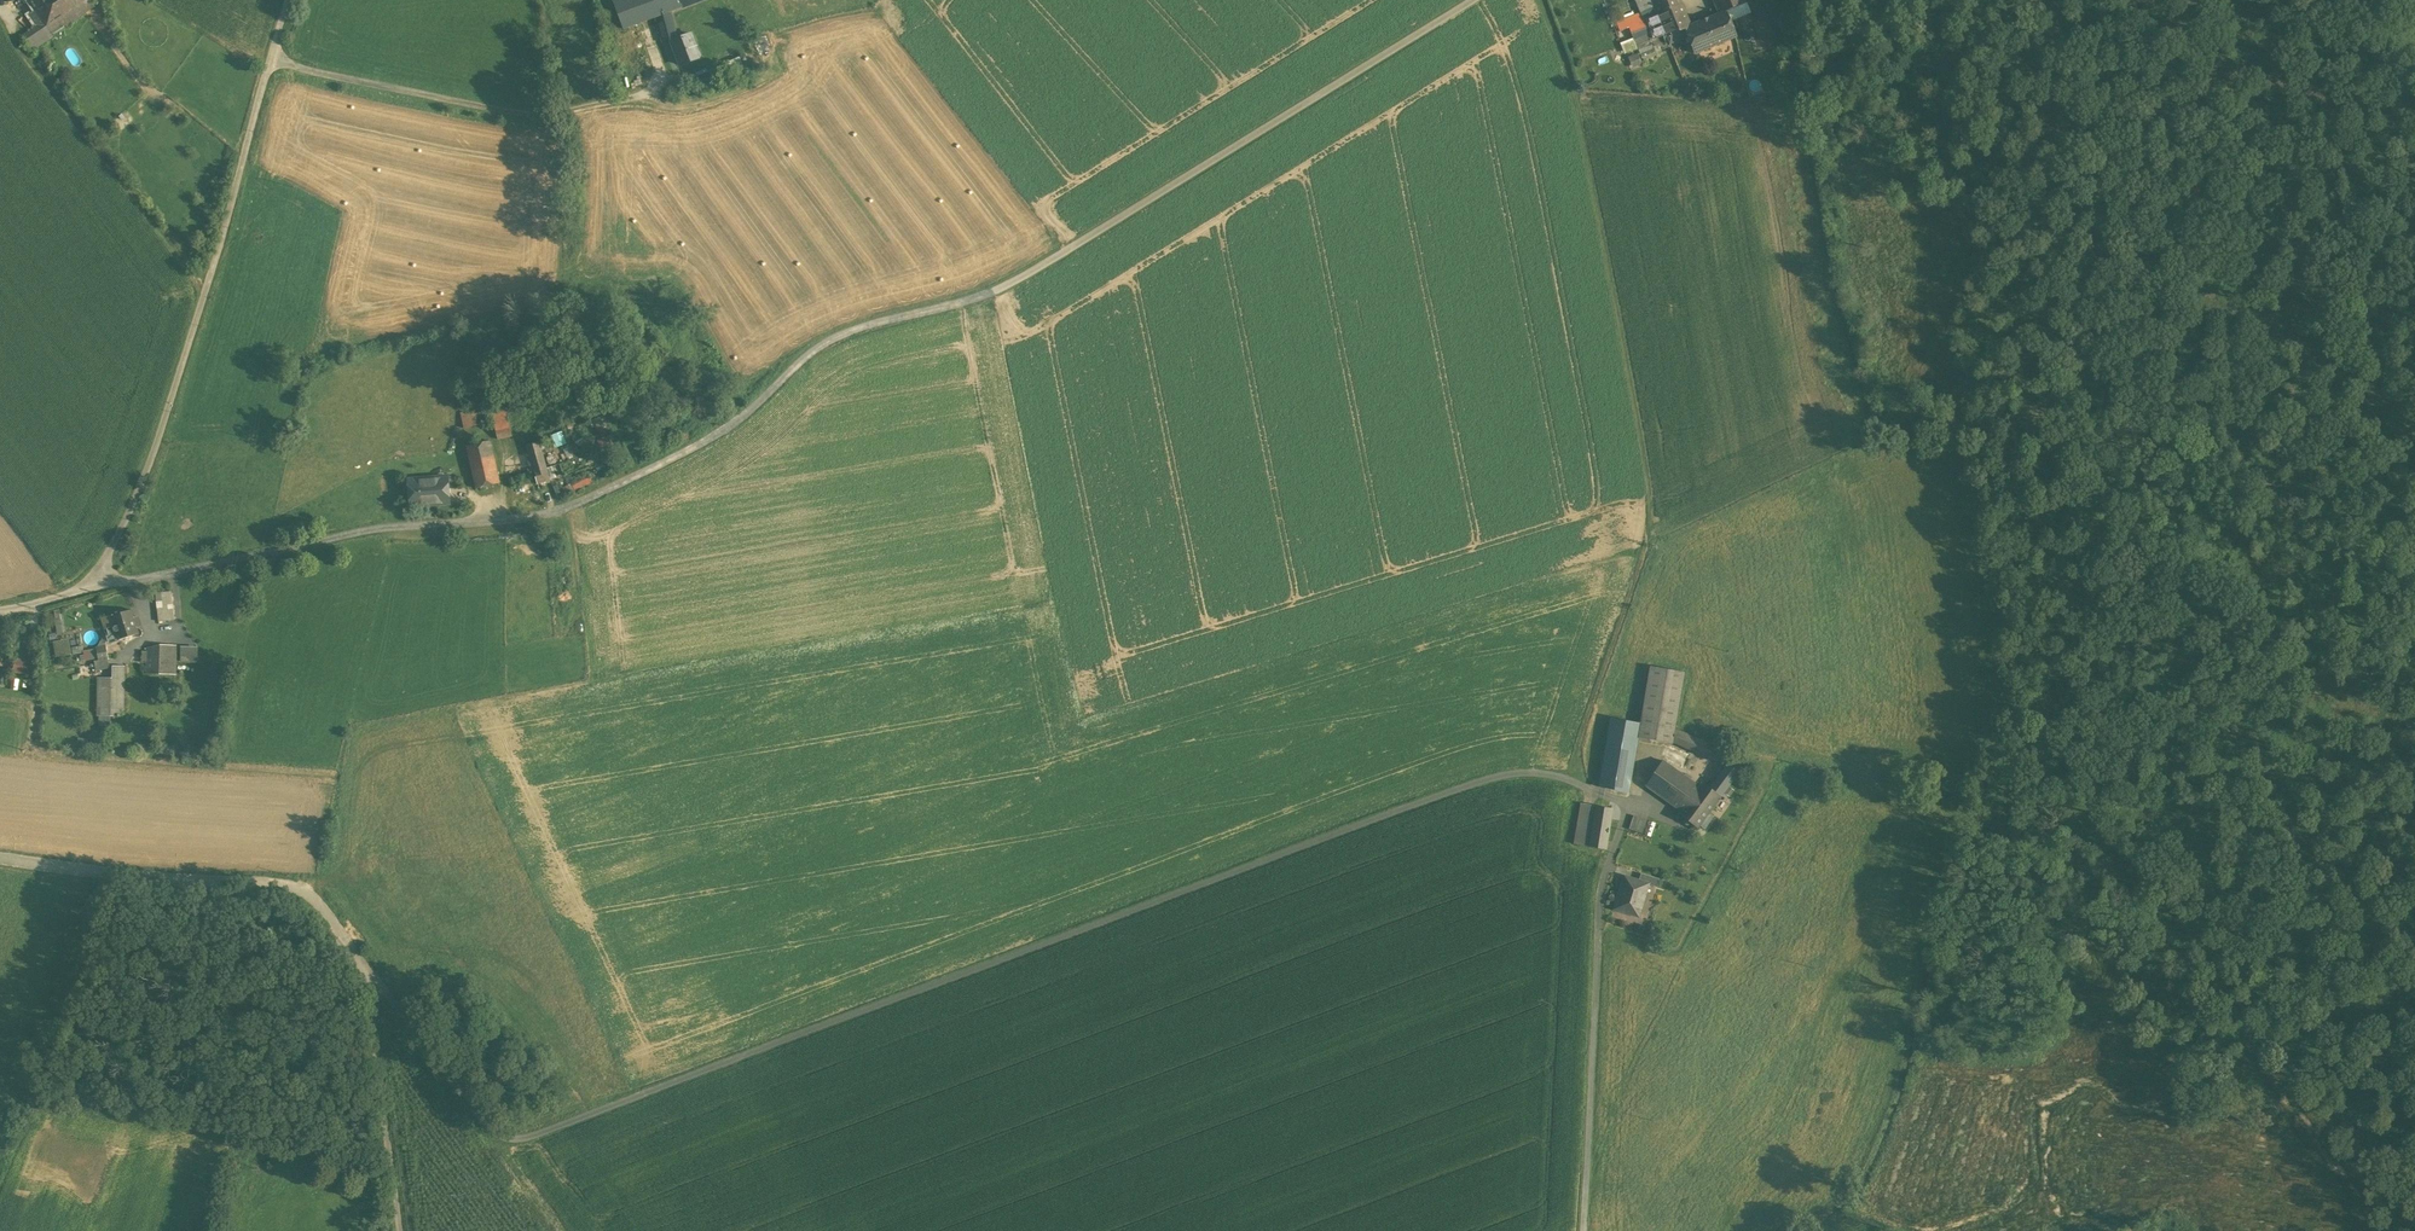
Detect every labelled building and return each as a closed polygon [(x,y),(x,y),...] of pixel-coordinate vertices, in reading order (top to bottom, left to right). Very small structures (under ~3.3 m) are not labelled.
[(39,31),(87,0),(25,0),(33,12),(28,15),(36,26),(39,31)] [(39,31),(36,26),(28,31),(39,46),(51,36),(50,34),(64,25),(65,27),(93,6),(89,0),(87,0),(39,31)] [(670,11),(666,0),(618,0),(614,1),(625,28),(656,17),(670,11)] [(679,0),(666,0),(670,11),(682,7),(679,0)] [(722,0),(709,0),(718,20),(730,13),(722,0)] [(1652,0),(1636,0),(1641,13),(1644,21),(1652,37),(1665,32),(1652,0)] [(1665,32),(1667,36),(1685,29),(1685,28),(1691,25),(1681,0),(1652,0),(1665,32)] [(1719,14),(1726,11),(1747,3),(1746,2),(1745,0),(1714,0),(1719,14)] [(1747,3),(1765,47),(1775,43),(1758,0),(1753,0),(1746,2),(1747,3)] [(674,22),(670,11),(656,17),(665,43),(672,40),(673,42),(677,41),(670,23),(674,22)] [(1688,36),(1695,53),(1736,36),(1726,11),(1719,14),(1691,25),(1685,28),(1685,29),(1688,36)] [(1644,21),(1641,13),(1617,23),(1620,31),(1629,27),(1644,21)] [(1644,21),(1629,27),(1636,44),(1652,38),(1652,37),(1644,21)] [(1688,36),(1685,29),(1667,36),(1670,44),(1688,36)] [(39,46),(28,31),(20,37),(31,52),(39,46)] [(677,41),(673,42),(681,65),(698,59),(690,36),(677,41)] [(622,55),(636,50),(633,40),(618,45),(622,55)] [(1651,42),(1638,47),(1643,61),(1657,55),(1651,42)] [(740,58),(728,63),(733,74),(745,69),(740,58)] [(505,406),(491,410),(499,440),(513,436),(509,421),(505,406)] [(475,410),(462,413),(465,428),(491,422),(488,410),(475,413),(475,410)] [(520,419),(509,421),(513,436),(524,434),(520,419)] [(559,445),(567,442),(563,431),(554,434),(559,445)] [(611,432),(598,440),(604,450),(617,442),(611,432)] [(535,470),(539,484),(551,481),(540,442),(528,445),(534,467),(535,470)] [(491,445),(468,449),(477,492),(500,487),(491,445)] [(540,488),(539,484),(535,470),(529,472),(509,478),(514,496),(540,488)] [(576,489),(594,481),(592,476),(574,484),(576,489)] [(409,480),(411,506),(437,504),(436,490),(449,489),(448,477),(409,480)] [(436,490),(437,504),(451,503),(449,489),(436,490)] [(156,592),(159,621),(174,619),(171,590),(156,592)] [(112,615),(120,639),(140,632),(138,626),(141,626),(138,615),(135,616),(133,609),(112,615)] [(112,641),(120,639),(112,615),(105,617),(112,641)] [(73,647),(74,654),(84,652),(83,645),(73,647)] [(97,647),(99,659),(109,658),(107,645),(97,647)] [(200,660),(200,645),(183,645),(183,660),(200,660)] [(148,648),(148,673),(159,673),(160,649),(148,648)] [(62,656),(47,658),(49,671),(64,669),(62,656)] [(95,660),(97,669),(111,666),(109,658),(99,659),(95,660)] [(15,672),(26,673),(27,662),(15,661),(15,672)] [(113,677),(125,677),(125,665),(113,665),(113,677)] [(1650,665),(1641,722),(1674,728),(1684,671),(1650,665)] [(99,677),(98,708),(101,708),(121,708),(125,709),(125,677),(113,677),(99,677)] [(1611,717),(1599,786),(1628,792),(1638,737),(1672,742),(1672,740),(1716,761),(1721,748),(1674,728),(1641,722),(1611,717)] [(159,746),(159,753),(178,755),(179,748),(159,746)] [(1645,784),(1668,802),(1673,794),(1681,800),(1694,782),(1663,759),(1645,784)] [(1713,783),(1723,791),(1738,771),(1728,762),(1713,783)] [(1723,791),(1713,783),(1709,788),(1702,783),(1700,786),(1694,782),(1681,800),(1673,794),(1668,802),(1681,811),(1679,814),(1696,827),(1703,817),(1708,821),(1712,815),(1708,812),(1723,791)] [(1574,844),(1606,850),(1613,809),(1581,803),(1574,844)] [(1634,815),(1629,828),(1642,833),(1647,820),(1634,815)] [(1648,882),(1648,883),(1657,886),(1659,877),(1641,872),(1638,879),(1648,882)] [(1638,879),(1625,875),(1615,908),(1638,915),(1648,883),(1648,882),(1638,879)]
